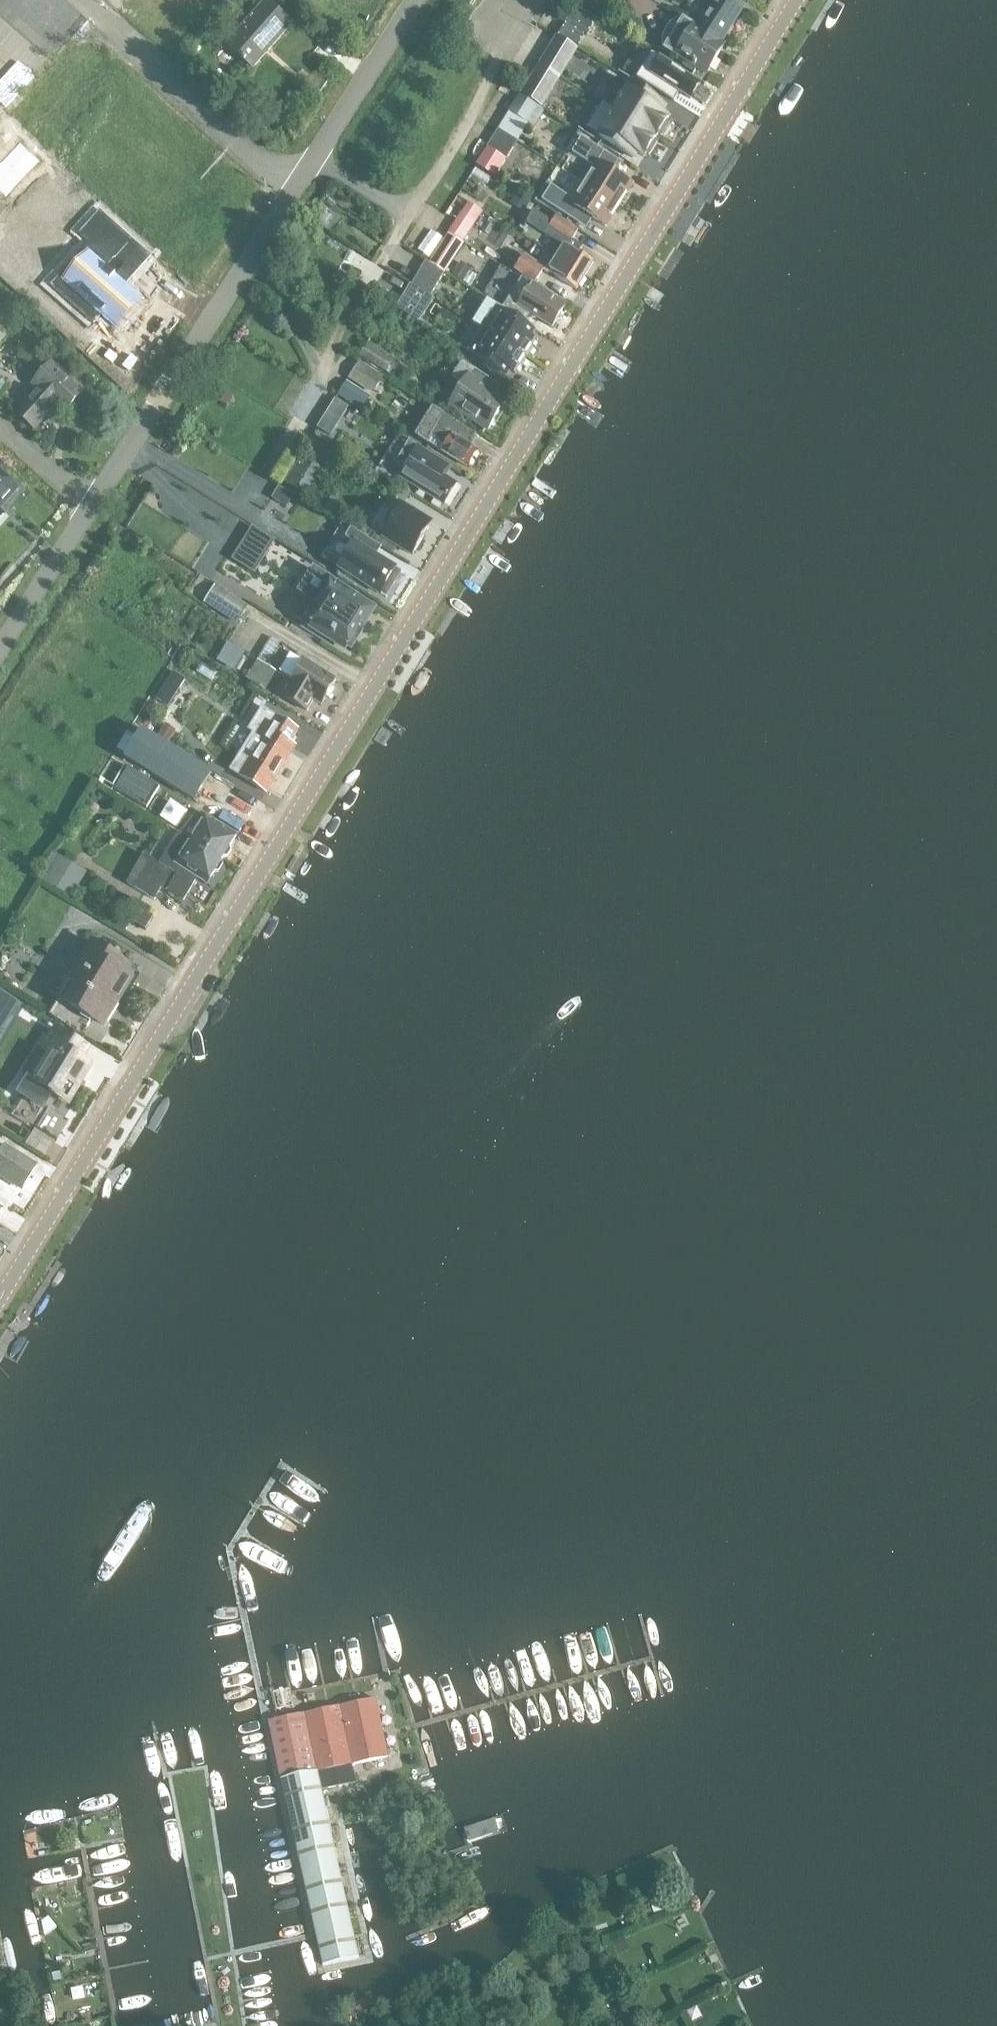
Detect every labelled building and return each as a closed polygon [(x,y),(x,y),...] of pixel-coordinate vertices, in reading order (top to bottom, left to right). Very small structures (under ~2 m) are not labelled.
[(743,6),(733,0),(716,0),(699,28),(684,19),(667,48),(708,73),(727,43),(722,40),(743,6)] [(254,67),(292,24),(267,1),(229,44),(254,67)] [(560,79),(578,50),(557,37),(543,60),(539,66),(560,79)] [(690,106),(700,89),(703,85),(688,76),(685,80),(649,58),(639,75),(690,106)] [(542,107),(560,79),(539,66),(532,77),(522,94),(542,107)] [(602,104),(657,137),(659,134),(662,136),(670,123),(667,121),(669,117),(662,112),(666,107),(618,78),(602,104)] [(520,95),(499,130),(518,141),(529,125),(527,124),(538,106),(520,95)] [(602,104),(586,130),(633,159),(637,153),(644,158),(646,154),(650,156),(658,142),(655,140),(657,137),(602,104)] [(518,141),(499,130),(477,165),(496,177),(518,141)] [(595,167),(585,182),(621,204),(634,182),(604,164),(609,155),(582,138),(573,153),(595,167)] [(30,150),(20,142),(0,164),(0,190),(6,196),(23,177),(14,169),(30,150)] [(488,206),(503,183),(489,173),(473,197),(488,206)] [(621,204),(585,182),(575,199),(553,186),(544,201),(572,218),(579,207),(609,225),(621,204)] [(472,231),(484,213),(469,203),(457,221),(472,231)] [(578,229),(556,216),(539,205),(535,212),(527,224),(553,240),(546,251),(586,275),(594,261),(576,250),(579,245),(571,240),(578,229)] [(446,273),(465,245),(449,234),(430,263),(446,273)] [(523,257),(515,271),(535,283),(543,269),(577,289),(586,275),(546,251),(537,265),(523,257)] [(66,292),(116,332),(139,304),(90,264),(66,292)] [(560,300),(534,284),(502,266),(484,296),(489,300),(504,309),(526,323),(527,323),(526,323),(532,313),(554,327),(558,321),(563,320),(564,319),(563,313),(568,305),(560,300)] [(524,331),(528,324),(526,323),(504,309),(489,300),(475,323),(485,329),(527,356),(528,354),(532,354),(535,349),(533,346),(538,339),(524,331)] [(527,356),(485,329),(475,323),(460,347),(470,353),(499,371),(503,365),(517,373),(521,366),(525,366),(528,361),(526,358),(527,356)] [(394,361),(367,344),(360,355),(387,372),(394,361)] [(67,411),(85,389),(52,361),(34,383),(38,387),(17,412),(35,427),(56,402),(67,411)] [(487,428),(506,398),(495,391),(500,384),(463,361),(440,398),(487,428)] [(361,363),(352,377),(373,390),(382,376),(361,363)] [(349,383),(341,394),(362,407),(369,396),(349,383)] [(318,428),(330,436),(348,407),(336,399),(318,428)] [(475,432),(435,409),(418,436),(469,466),(479,450),(468,443),(475,432)] [(464,474),(420,446),(404,436),(380,475),(387,479),(395,484),(395,485),(401,477),(445,504),(458,483),(440,472),(445,464),(463,475),(464,474)] [(306,500),(308,497),(310,498),(327,470),(303,456),(286,484),(287,485),(285,488),(306,500)] [(5,514),(0,509),(19,488),(0,471),(0,520),(5,514)] [(403,504),(383,537),(413,555),(433,523),(403,504)] [(382,547),(352,529),(345,525),(324,560),(340,569),(380,594),(396,568),(370,552),(375,544),(382,548),(382,547)] [(253,528),(247,539),(267,552),(274,541),(253,528)] [(361,610),(366,601),(314,569),(300,593),(308,598),(297,617),(347,648),(349,645),(354,647),(364,630),(360,627),(368,614),(361,610)] [(238,624),(249,605),(216,585),(205,604),(238,624)] [(323,704),(338,679),(308,660),(306,664),(296,658),(299,654),(272,637),(247,679),(273,695),(286,675),(295,681),(285,696),(308,710),(315,699),(323,704)] [(230,639),(219,658),(238,669),(249,650),(230,639)] [(169,707),(186,679),(174,671),(156,699),(169,707)] [(298,730),(262,708),(249,730),(253,733),(235,763),(247,771),(256,755),(281,770),(291,755),(285,751),(298,730)] [(143,730),(126,758),(142,768),(152,774),(195,800),(212,772),(143,730)] [(247,771),(235,763),(231,770),(267,793),(281,770),(256,755),(247,771)] [(160,787),(149,780),(152,774),(142,768),(139,774),(126,766),(113,788),(147,808),(160,787)] [(200,815),(199,815),(181,804),(169,826),(224,860),(239,835),(208,816),(206,819),(200,815)] [(224,860),(169,826),(149,858),(144,855),(127,883),(135,888),(155,900),(162,888),(184,901),(198,877),(209,884),(224,860)] [(76,894),(89,867),(59,852),(46,879),(76,894)] [(147,930),(155,917),(136,905),(127,918),(147,930)] [(91,942),(57,997),(103,1025),(132,978),(122,972),(127,964),(91,942)] [(22,1003),(0,989),(0,1039),(22,1003)] [(88,1048),(57,1029),(45,1048),(43,1047),(42,1047),(41,1046),(39,1047),(38,1048),(33,1057),(26,1068),(24,1071),(24,1072),(24,1074),(24,1075),(25,1076),(29,1078),(20,1093),(43,1107),(51,1094),(54,1096),(55,1094),(65,1100),(74,1086),(77,1088),(91,1064),(75,1054),(81,1045),(87,1049),(88,1048)] [(46,1151),(55,1139),(38,1127),(29,1139),(46,1151)] [(4,1145),(0,1152),(0,1175),(22,1189),(36,1165),(4,1145)] [(269,1720),(282,1779),(389,1757),(376,1698),(269,1720)] [(360,1957),(323,1791),(318,1772),(282,1779),(322,1964),(360,1957)] [(504,1819),(462,1833),(467,1850),(509,1836),(504,1819)]
